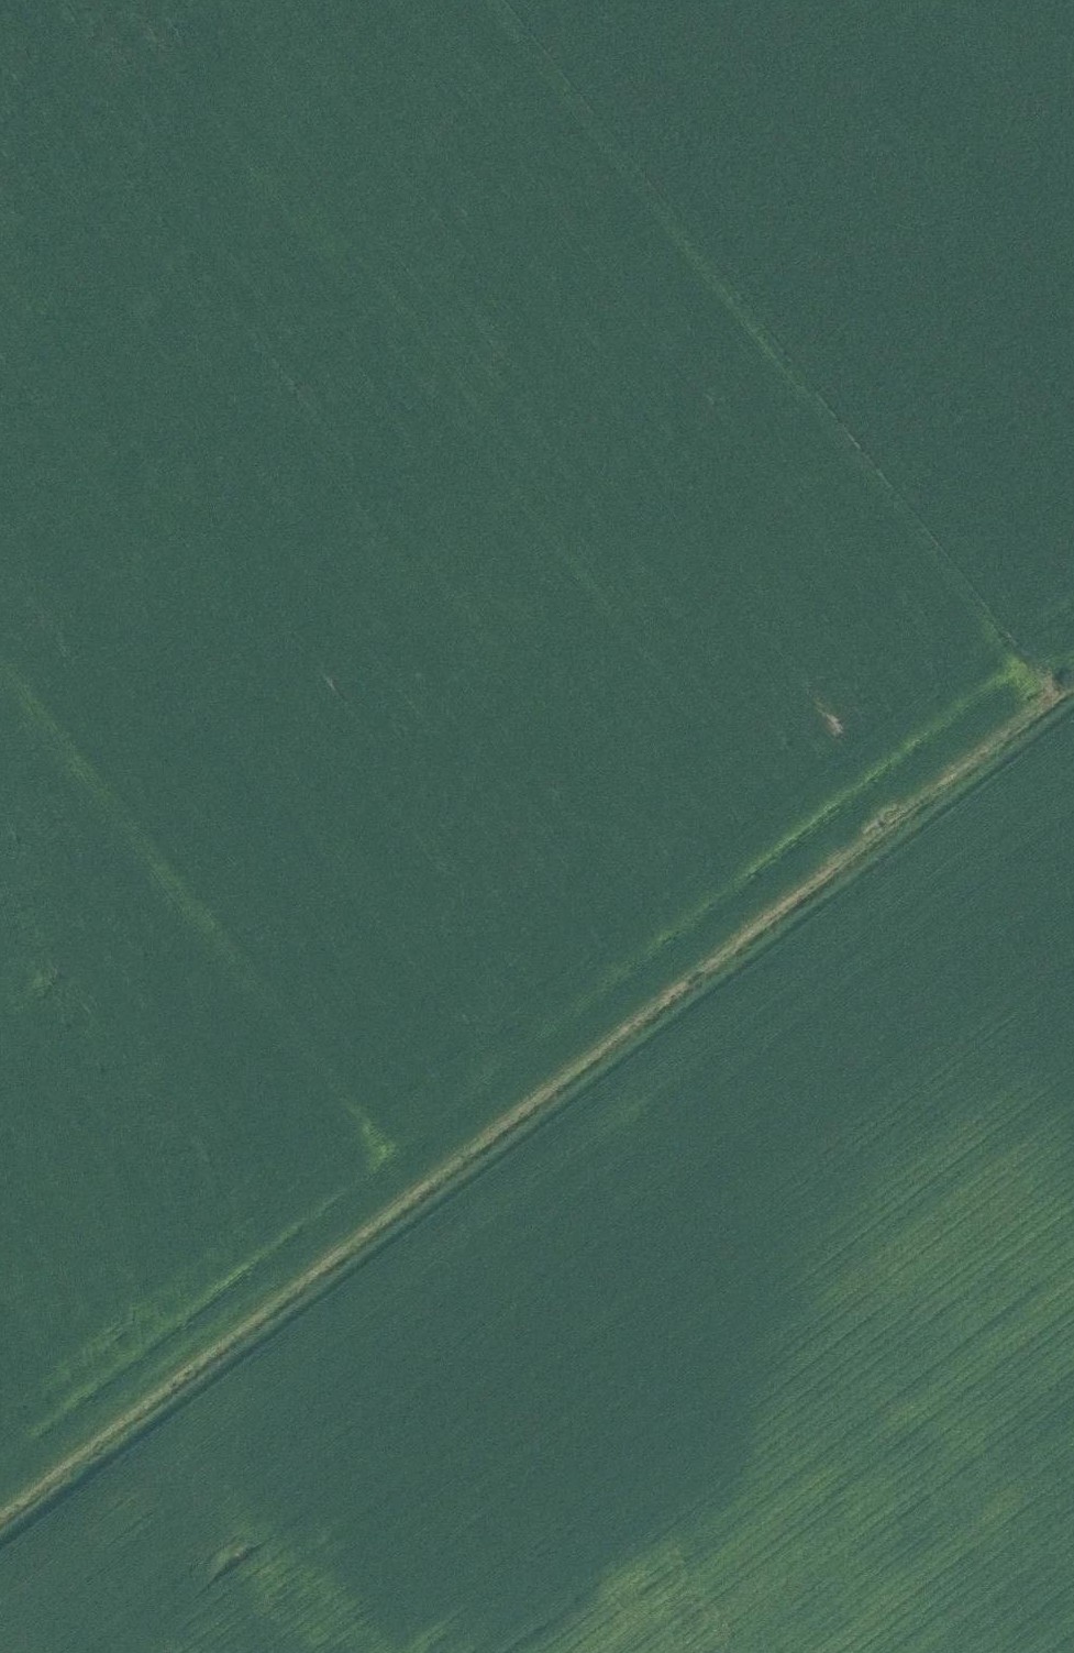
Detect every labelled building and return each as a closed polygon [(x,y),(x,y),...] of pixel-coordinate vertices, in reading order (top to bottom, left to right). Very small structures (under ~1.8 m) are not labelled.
[(242,1636),(221,1652),(255,1652),(242,1636)]
